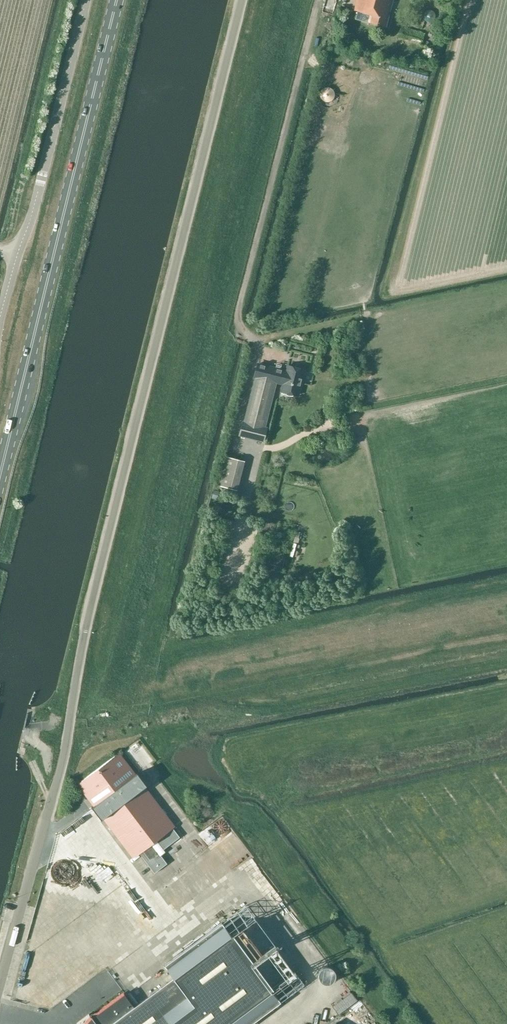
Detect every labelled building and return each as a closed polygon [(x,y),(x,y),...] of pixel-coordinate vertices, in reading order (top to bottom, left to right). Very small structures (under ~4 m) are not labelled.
[(356,19),(385,27),(393,0),(356,0),(353,11),(358,12),(356,19)] [(436,28),(442,26),(439,19),(433,21),(436,28)] [(255,378),(244,421),(242,420),(238,436),(264,442),(267,427),(265,427),(276,383),(282,385),(280,392),(299,397),(306,369),(287,364),(286,369),(257,362),(253,378),(255,378)] [(238,490),(245,461),(224,456),(217,485),(238,490)] [(134,855),(139,851),(155,872),(167,864),(161,855),(165,852),(164,849),(180,837),(173,828),(175,826),(121,754),(90,777),(106,797),(94,806),(103,818),(106,815),(129,846),(128,847),(134,855)] [(202,871),(205,872),(208,871),(210,869),(211,866),(210,863),(208,861),(205,860),(202,861),(200,863),(199,866),(200,869),(202,871)] [(183,889),(186,890),(189,889),(191,887),(192,884),(191,881),(189,879),(186,878),(183,878),(181,880),(179,883),(180,887),(183,889)] [(96,906),(101,908),(104,907),(108,906),(111,903),(112,900),(113,896),(112,892),(109,889),(105,886),(101,886),(97,887),(93,890),(91,894),(91,899),(93,903),(96,906)] [(125,917),(130,918),(133,917),(136,915),(139,911),(140,908),(139,904),(138,900),(134,897),(130,896),(126,896),(122,898),(119,901),(118,906),(118,911),(121,915),(125,917)] [(74,919),(78,919),(82,917),(85,914),(87,910),(87,906),(86,902),(83,899),(80,897),(76,897),(72,898),(68,900),(66,904),(65,909),(67,913),(70,917),(74,919)] [(102,933),(106,934),(110,935),(114,933),(117,931),(119,927),(120,923),(119,918),(116,915),(111,913),(107,913),(102,915),(100,918),(98,921),(98,926),(99,929),(102,933)] [(45,935),(49,935),(53,932),(56,928),(57,923),(55,918),(51,915),(46,914),(41,914),(37,918),(35,922),(35,926),(37,931),(40,934),(45,935)] [(65,943),(69,945),(73,945),(75,945),(77,944),(80,941),(82,938),(82,934),(81,930),(78,926),(74,924),(70,923),(65,925),(62,928),(60,932),(60,936),(62,940),(65,943)] [(91,1018),(90,1019),(89,1020),(88,1022),(88,1023),(87,1023),(251,1023),(281,1002),(222,923),(164,966),(173,978),(134,1007),(124,994),(91,1018)] [(274,964),(275,968),(279,970),(282,971),(286,971),(290,968),(292,965),(292,960),(290,956),(287,954),(282,953),(278,954),(275,957),(274,960),(274,964)] [(310,995),(312,998),(316,1000),(321,1001),(326,999),(329,996),(331,992),(331,987),(329,983),(326,979),(322,978),(317,978),(313,980),(310,983),(308,987),(308,991),(310,995)] [(58,994),(58,983),(36,981),(35,995),(46,996),(46,1003),(52,1003),(53,994),(58,994)]
